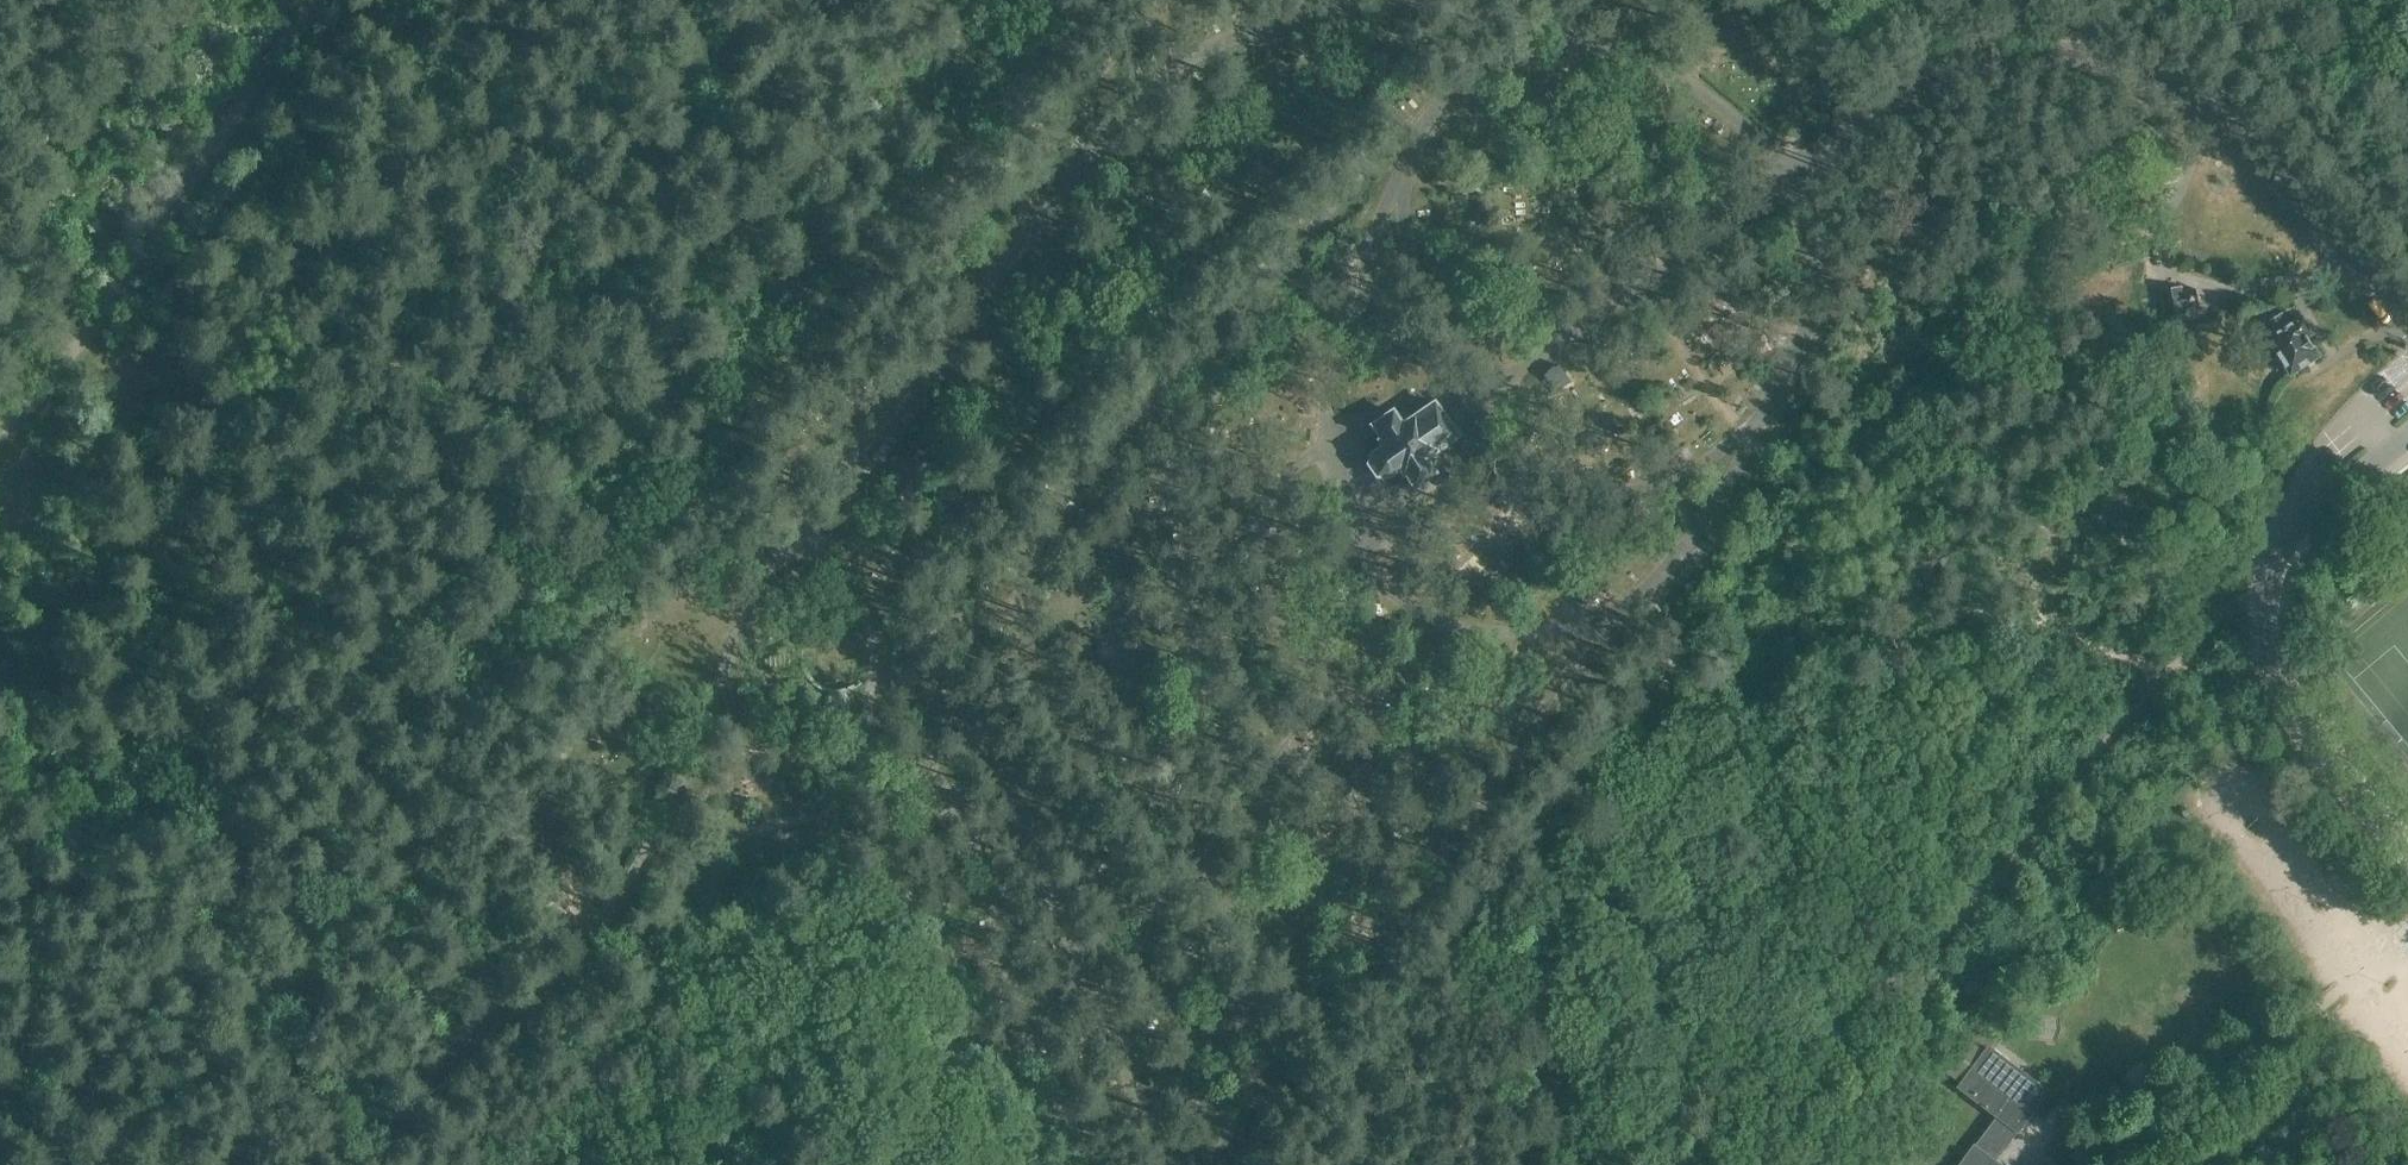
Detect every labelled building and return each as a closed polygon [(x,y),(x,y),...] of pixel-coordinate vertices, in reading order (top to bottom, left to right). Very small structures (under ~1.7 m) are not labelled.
[(2163,292),(2168,316),(2187,312),(2186,306),(2200,303),(2198,290),(2183,292),(2182,287),(2163,292)] [(2269,323),(2276,334),(2270,338),(2292,373),(2320,355),(2307,337),(2314,332),(2304,317),(2292,325),(2284,313),(2269,323)] [(1397,415),(1393,410),(1372,425),(1381,438),(1379,440),(1383,445),(1374,452),(1370,463),(1378,475),(1390,476),(1401,468),(1404,473),(1406,472),(1415,485),(1435,471),(1433,467),(1441,461),(1436,451),(1457,436),(1448,422),(1435,402),(1411,418),(1405,409),(1397,415)] [(1999,1115),(1977,1145),(1976,1145),(1961,1164),(2004,1164),(1996,1160),(2019,1130),(2049,1090),(1990,1046),(1960,1086),(1999,1115)]
